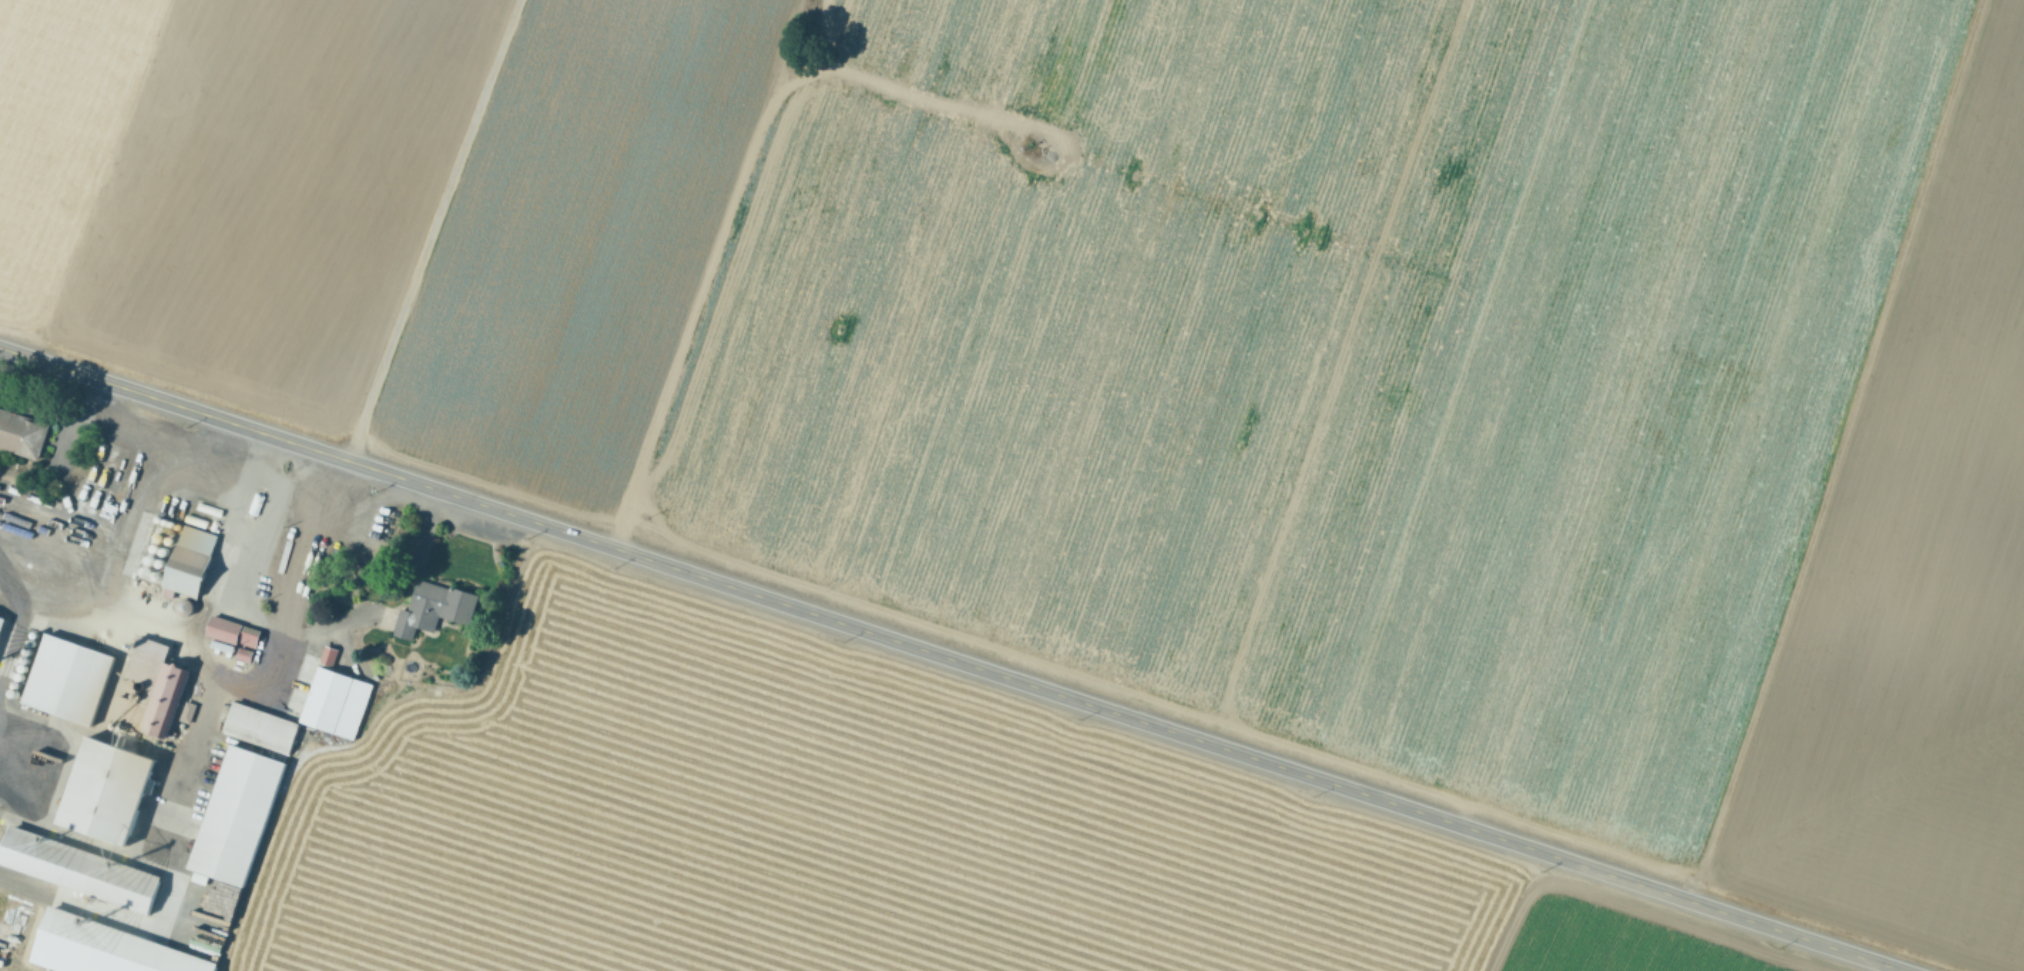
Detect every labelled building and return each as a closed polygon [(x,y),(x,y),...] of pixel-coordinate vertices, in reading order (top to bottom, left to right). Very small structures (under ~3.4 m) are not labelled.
[(35,459),(46,420),(0,407),(0,449),(35,459)] [(214,536),(179,523),(155,592),(167,596),(169,591),(192,599),(214,536)] [(389,635),(410,640),(413,627),(432,632),(436,617),(468,624),(475,594),(414,578),(406,608),(397,605),(389,635)] [(256,627),(206,615),(201,636),(236,644),(233,657),(248,661),(256,627)] [(113,655),(39,633),(18,704),(92,726),(113,655)] [(163,738),(184,669),(160,662),(165,645),(133,635),(120,676),(129,679),(124,695),(111,691),(102,719),(163,738)] [(369,682),(313,665),(296,722),(352,739),(369,682)] [(287,750),(296,720),(228,701),(219,731),(287,750)] [(77,734),(50,823),(124,845),(140,792),(144,793),(155,757),(77,734)] [(185,869),(244,887),(281,760),(222,743),(185,869)] [(146,913),(159,874),(2,823),(0,830),(0,866),(146,913)]
